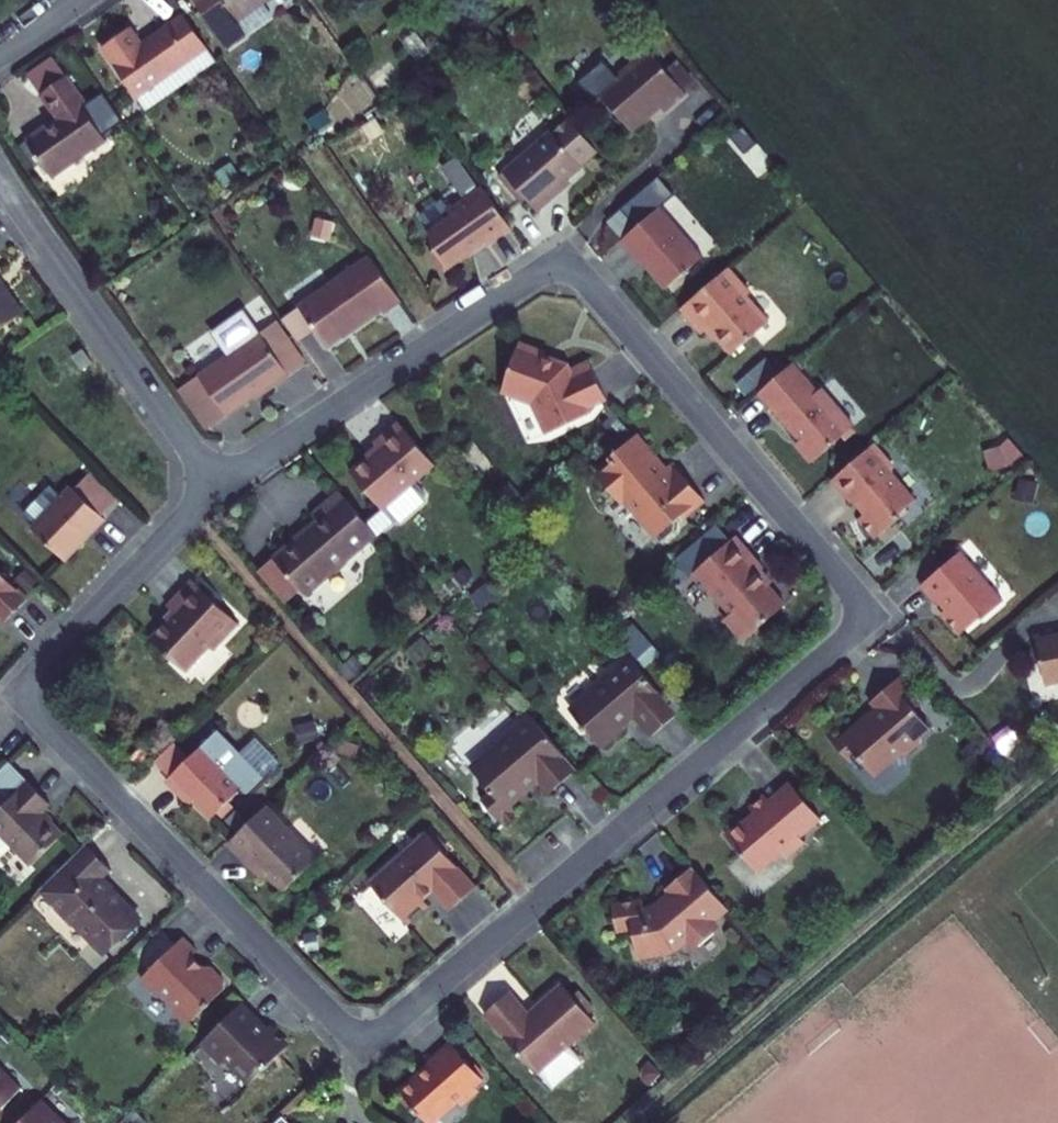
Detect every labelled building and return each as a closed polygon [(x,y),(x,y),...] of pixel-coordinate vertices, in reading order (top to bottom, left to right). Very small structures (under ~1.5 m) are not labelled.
[(235,21),(265,0),(194,0),(228,49),(246,36),(235,21)] [(204,48),(207,46),(204,43),(184,15),(144,43),(131,27),(101,48),(136,97),(159,82),(168,95),(214,63),(204,48)] [(624,75),(602,94),(634,125),(659,103),(667,111),(688,93),(652,52),(644,58),(642,56),(622,73),(624,75)] [(28,74),(42,93),(66,77),(52,57),(28,74)] [(391,59),(370,73),(382,90),(402,76),(391,59)] [(50,176),(104,137),(83,105),(85,104),(66,77),(42,93),(41,94),(57,118),(26,140),(50,176)] [(136,97),(146,110),(168,95),(159,82),(136,97)] [(325,106),(309,117),(316,130),(333,119),(325,106)] [(552,130),(505,171),(515,183),(527,197),(538,210),(562,189),(559,186),(583,166),(582,164),(599,150),(570,116),(554,131),(552,130)] [(471,196),(484,187),(464,158),(450,167),(471,196)] [(232,160),(217,170),(226,185),(241,175),(232,160)] [(515,183),(511,187),(524,202),(527,197),(515,183)] [(513,227),(485,188),(451,211),(452,215),(430,231),(431,252),(445,271),(462,260),(475,254),(473,249),(486,240),(489,245),(513,227)] [(660,206),(621,239),(642,264),(645,262),(667,287),(703,256),(660,206)] [(370,255),(299,305),(316,330),(327,345),(381,307),(384,311),(401,299),(370,255)] [(728,267),(680,308),(702,334),(710,326),(733,353),(769,322),(747,296),(750,293),(728,267)] [(24,312),(0,278),(0,329),(24,312)] [(279,320),(295,344),(316,330),(299,305),(279,320)] [(229,355),(200,376),(227,416),(273,383),(275,386),(290,375),(261,333),(245,311),(214,333),(229,355)] [(261,333),(290,375),(306,364),(277,322),(261,333)] [(546,350),(520,341),(503,389),(533,399),(548,431),(590,410),(588,405),(607,396),(590,358),(570,368),(568,362),(558,358),(556,359),(544,355),(546,350)] [(82,350),(74,356),(83,368),(91,362),(82,350)] [(818,392),(793,363),(759,391),(793,431),(795,429),(802,437),(797,443),(812,461),(854,425),(822,388),(818,392)] [(379,447),(351,471),(383,508),(436,464),(399,421),(375,442),(379,447)] [(640,431),(611,455),(616,461),(603,472),(602,480),(616,496),(624,497),(661,541),(675,529),(676,520),(704,496),(682,470),(678,472),(670,463),(665,467),(656,457),(660,454),(640,431)] [(875,443),(833,478),(852,500),(855,499),(866,512),(860,517),(877,537),(902,516),(899,513),(907,506),(916,499),(894,473),(894,465),(875,443)] [(97,464),(75,485),(104,514),(125,493),(97,464)] [(73,483),(32,524),(63,555),(91,528),(92,529),(106,516),(104,514),(75,485),(73,483)] [(377,534),(340,490),(314,511),(319,518),(274,557),(306,595),(333,571),(337,571),(350,561),(350,556),(377,534)] [(899,513),(902,516),(909,509),(907,506),(899,513)] [(764,567),(737,534),(696,570),(732,612),(726,617),(745,639),(787,604),(759,571),(764,567)] [(962,549),(921,585),(938,605),(940,604),(948,613),(944,617),(963,639),(984,620),(982,619),(1003,600),(981,575),(983,573),(962,549)] [(5,620),(28,597),(0,569),(0,615),(5,620)] [(175,612),(152,637),(186,669),(210,643),(214,647),(239,620),(193,578),(168,605),(175,612)] [(1057,680),(1057,634),(1040,638),(1049,682),(1057,680)] [(680,713),(629,654),(616,665),(619,668),(609,677),(606,674),(590,688),(593,691),(577,705),(576,716),(605,749),(625,731),(625,726),(624,724),(636,714),(654,735),(680,713)] [(921,703),(898,677),(872,700),(880,709),(867,720),(866,718),(836,743),(852,761),(859,755),(870,768),(882,769),(900,754),(908,754),(922,742),(923,734),(931,727),(915,708),(921,703)] [(578,769),(531,714),(496,746),(495,754),(481,766),(480,776),(493,791),(484,800),(505,825),(520,812),(512,804),(540,780),(550,793),(578,769)] [(155,758),(170,774),(190,755),(175,739),(155,758)] [(218,754),(204,741),(190,755),(170,774),(167,777),(183,794),(188,790),(213,815),(244,784),(216,757),(218,754)] [(29,779),(0,808),(0,828),(37,859),(65,831),(43,809),(51,801),(29,779)] [(727,834),(758,871),(783,851),(788,857),(806,841),(802,835),(823,818),(792,782),(771,800),(767,794),(751,808),(755,813),(747,820),(744,820),(727,834)] [(267,803),(229,840),(243,854),(247,850),(285,888),(319,855),(267,803)] [(429,829),(372,880),(409,921),(429,903),(424,897),(435,887),(452,907),(478,884),(429,829)] [(87,841),(42,885),(61,905),(57,909),(72,924),(76,920),(106,950),(141,915),(103,876),(113,866),(87,841)] [(730,909),(694,865),(668,887),(673,893),(655,908),(646,911),(645,900),(614,905),(617,930),(631,928),(633,945),(639,949),(670,943),(684,931),(693,941),(701,941),(713,931),(714,923),(730,909)] [(200,947),(186,933),(143,974),(157,988),(164,988),(174,999),(174,1006),(188,1022),(226,985),(226,978),(212,963),(204,963),(194,952),(200,947)] [(513,988),(487,1010),(540,1070),(599,1019),(566,980),(532,1010),(513,988)] [(257,1016),(242,1001),(204,1040),(225,1061),(233,1061),(247,1075),(259,1075),(291,1044),(272,1025),(266,1029),(258,1021),(257,1016)] [(486,1076),(454,1039),(432,1059),(436,1063),(427,1071),(422,1071),(402,1088),(432,1122),(440,1115),(460,1098),(465,1098),(475,1090),(476,1084),(486,1076)] [(20,1090),(0,1071),(0,1112),(20,1090)] [(20,1122),(63,1122),(40,1102),(20,1122)] [(431,1122),(448,1122),(440,1115),(432,1122),(431,1122)]
